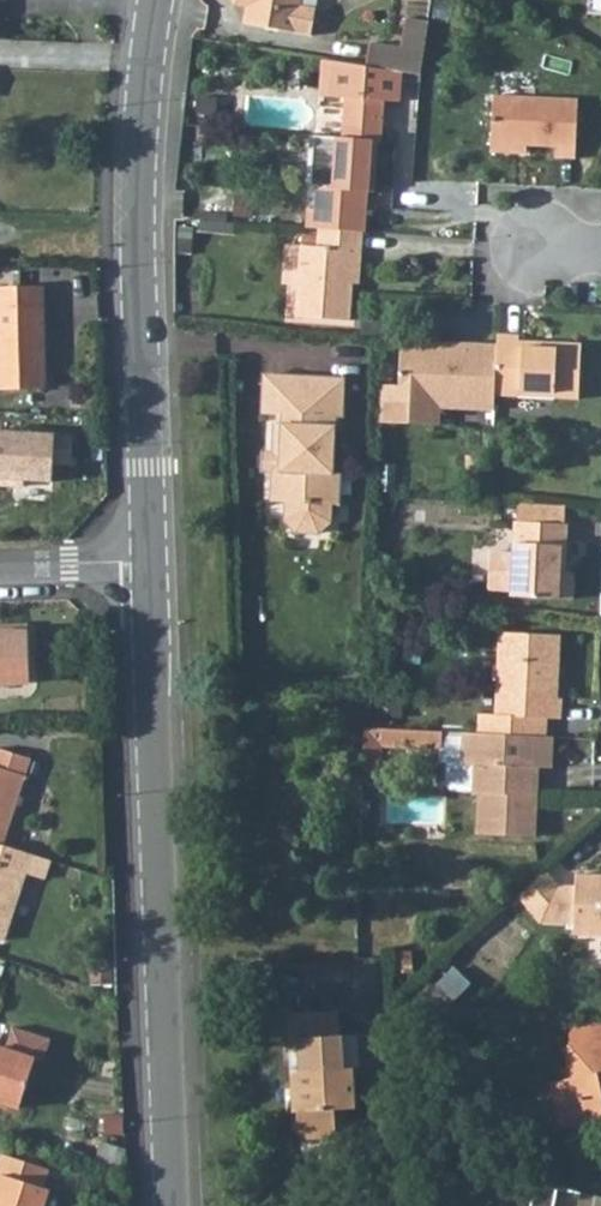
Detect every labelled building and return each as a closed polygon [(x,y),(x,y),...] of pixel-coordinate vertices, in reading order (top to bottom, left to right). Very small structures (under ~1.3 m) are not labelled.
[(301,0),(237,0),(240,3),(253,5),(251,23),(314,31),(317,7),(300,5),(301,0)] [(374,43),(371,64),(404,68),(422,70),(427,37),(406,35),(405,47),(374,43)] [(306,202),(305,217),(317,219),(358,221),(366,222),(369,183),(378,184),(379,149),(372,148),(372,137),(383,137),(385,99),(389,95),(402,94),(404,68),(371,64),(360,61),(333,58),(331,90),(349,92),(346,128),(337,126),(336,151),(333,179),(314,178),(305,181),(300,186),(298,193),(301,200),(306,202)] [(492,85),(491,134),(555,135),(555,146),(577,146),(578,87),(492,85)] [(358,221),(317,219),(316,238),(299,237),(297,255),(296,288),(295,306),(345,308),(349,240),(358,240),(358,221)] [(0,281),(0,381),(46,380),(43,281),(0,281)] [(492,334),(491,383),(576,385),(576,332),(517,330),(516,323),(493,322),(492,334)] [(436,395),(490,396),(491,383),(492,334),(431,332),(431,341),(397,340),(396,375),(396,394),(436,395)] [(257,409),(279,410),(281,371),(259,369),(257,409)] [(271,420),(270,451),(280,451),(279,483),(270,483),(270,496),(286,497),(285,518),(292,528),(319,529),(329,520),(329,497),(338,497),(339,466),(330,464),(332,410),(340,410),(341,374),(281,371),(279,410),(278,420),(271,420)] [(396,375),(379,375),(378,412),(436,413),(436,395),(396,394),(396,375)] [(0,431),(0,489),(20,491),(21,479),(50,481),(54,433),(0,431)] [(280,451),(270,451),(259,450),(257,481),(270,483),(279,483),(280,451)] [(519,495),(519,511),(561,513),(562,498),(519,495)] [(561,513),(519,511),(516,510),(513,588),(573,591),(573,562),(564,562),(566,513),(561,513)] [(33,624),(33,616),(0,616),(0,624),(33,624)] [(35,674),(33,624),(0,624),(0,675),(35,674)] [(547,710),(562,710),(562,691),(551,691),(552,681),(554,668),(557,668),(559,627),(502,625),(499,708),(480,707),(480,726),(519,727),(519,708),(547,710)] [(547,710),(519,708),(519,727),(546,728),(547,710)] [(368,722),(367,762),(385,763),(385,743),(432,744),(442,736),(443,723),(368,722)] [(480,726),(462,726),(460,755),(446,754),(445,777),(448,780),(472,782),(471,788),(481,788),(479,825),(535,827),(537,786),(531,786),(532,756),(552,757),(553,728),(546,728),(519,727),(480,726)] [(6,836),(34,751),(3,741),(0,749),(0,834),(6,836)] [(4,932),(27,864),(45,870),(51,851),(6,836),(0,834),(0,931),(4,932)] [(520,899),(539,920),(572,922),(571,933),(600,934),(600,873),(576,872),(575,884),(558,883),(549,871),(520,899)] [(345,1013),(294,1014),(294,1054),(304,1054),(303,1072),(295,1073),(295,1117),(300,1116),(300,1129),(309,1144),(330,1143),(338,1127),(348,1127),(348,1111),(363,1111),(362,1073),(348,1074),(348,1039),(345,1039),(345,1013)] [(578,1038),(600,1039),(600,1021),(579,1020),(578,1038)] [(567,1118),(590,1113),(593,1124),(600,1123),(600,1039),(578,1038),(577,1058),(578,1075),(560,1078),(567,1118)] [(20,1101),(36,1053),(0,1041),(0,1095),(20,1101)] [(590,1113),(567,1118),(569,1129),(593,1124),(590,1113)] [(54,1183),(47,1181),(53,1162),(5,1147),(0,1162),(0,1205),(47,1205),(54,1183)] [(561,1187),(539,1182),(534,1205),(558,1205),(561,1187)] [(585,1193),(583,1205),(600,1205),(600,1196),(585,1193)]
